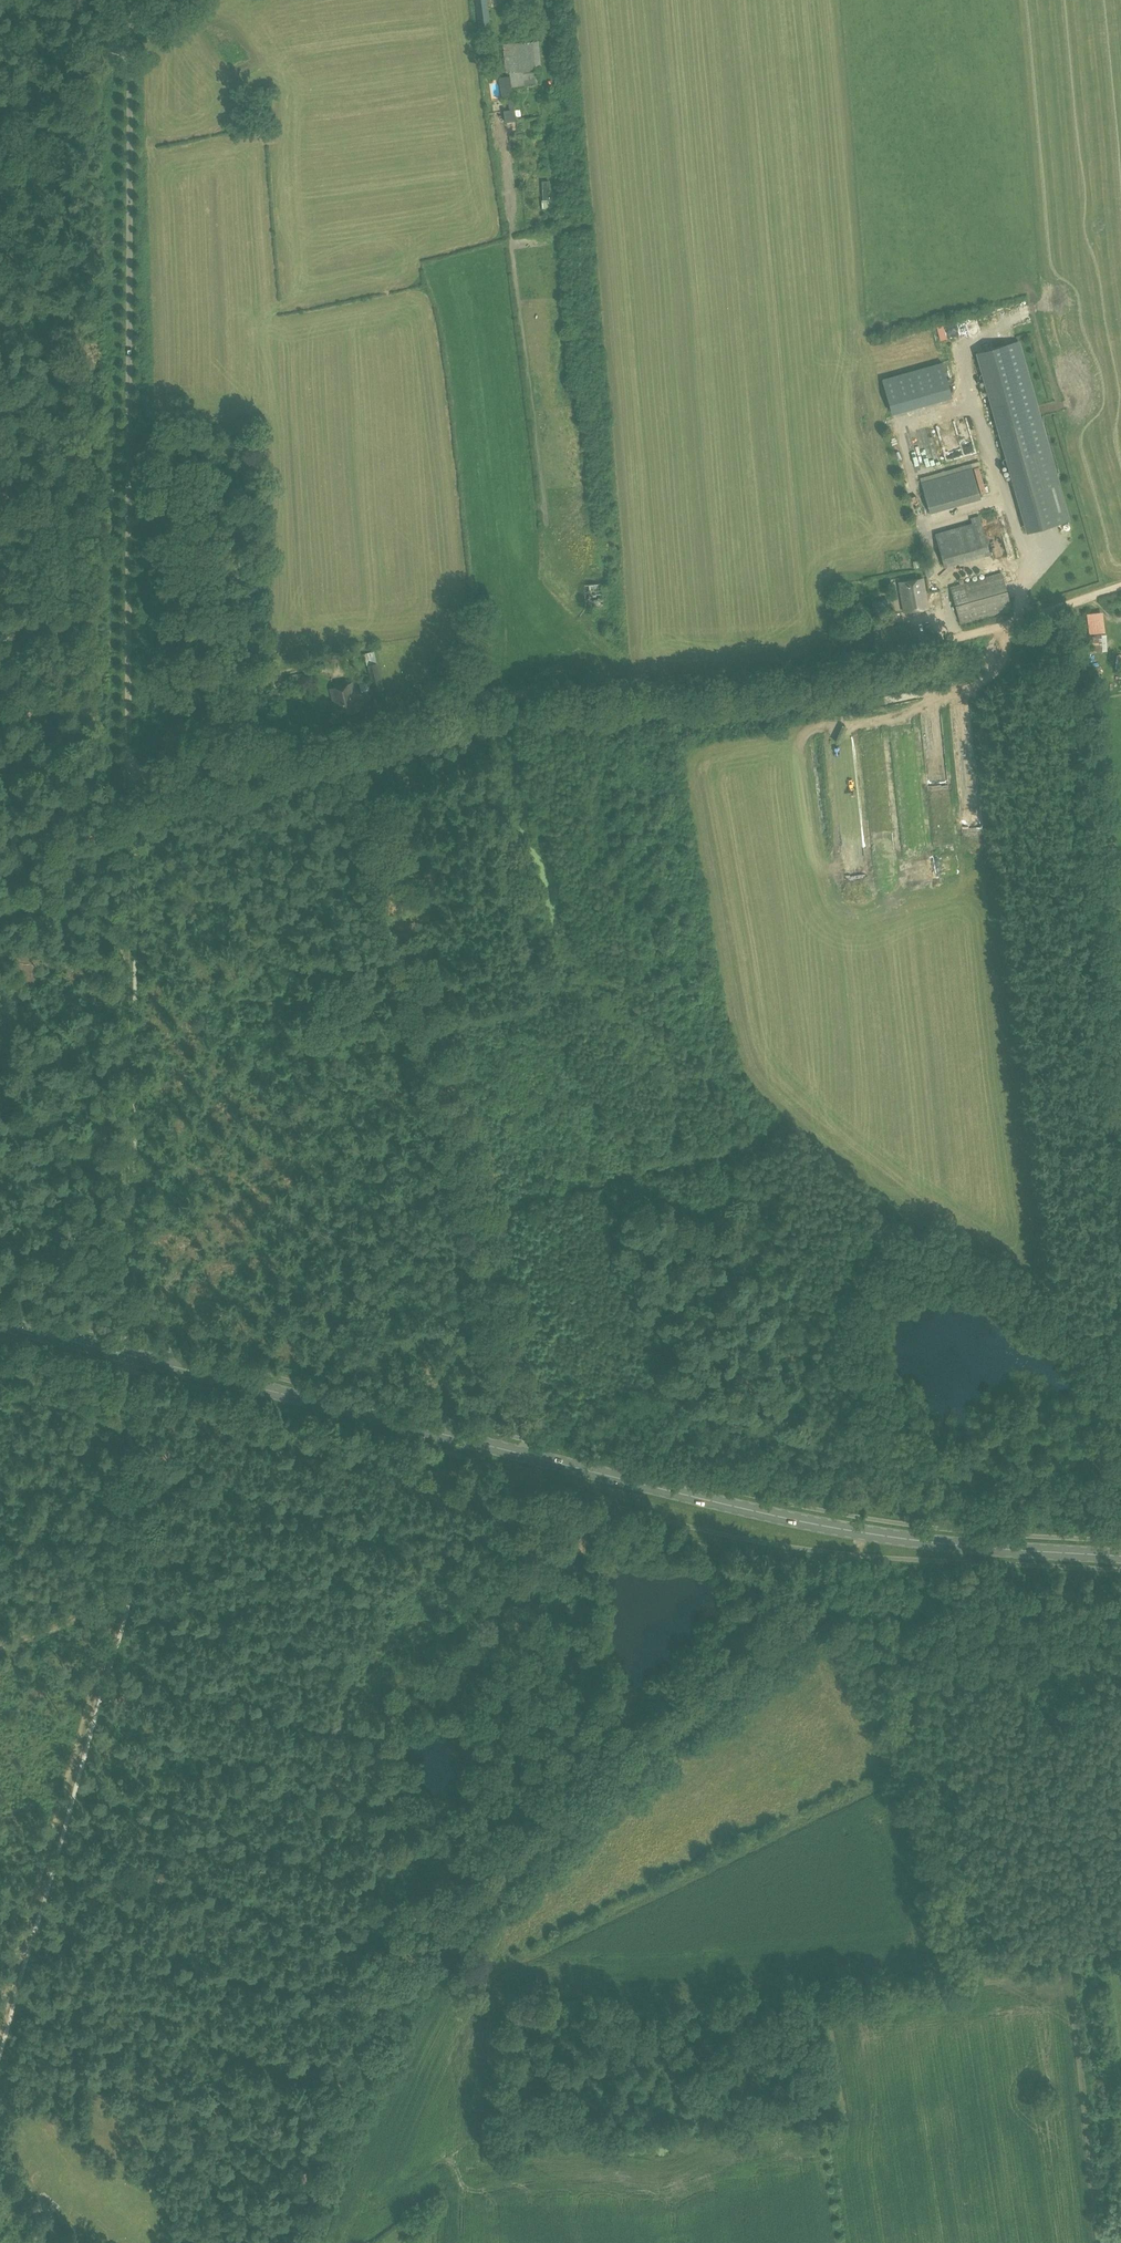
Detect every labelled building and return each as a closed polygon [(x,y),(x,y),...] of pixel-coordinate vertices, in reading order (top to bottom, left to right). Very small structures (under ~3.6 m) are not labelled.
[(144,26),(152,37),(165,27),(157,17),(144,26)] [(506,71),(506,73),(538,69),(542,69),(539,40),(503,43),(506,71)] [(114,54),(118,58),(131,45),(127,41),(114,54)] [(539,84),(538,69),(506,73),(506,71),(487,74),(495,126),(517,123),(512,87),(526,85),(539,84)] [(1026,533),(1071,521),(1020,342),(976,354),(1026,533)] [(969,448),(965,450),(969,464),(974,463),(969,448)] [(930,512),(980,498),(972,468),(922,483),(930,512)] [(935,533),(944,567),(990,554),(981,520),(935,533)] [(994,546),(1006,546),(1005,524),(993,524),(994,546)] [(597,552),(584,553),(585,567),(598,566),(597,552)] [(951,587),(960,624),(1013,609),(1002,572),(966,581),(967,583),(951,587)] [(899,583),(904,612),(928,607),(923,579),(899,583)] [(584,584),(586,607),(605,605),(603,583),(584,584)] [(1089,636),(1093,635),(1093,634),(1106,633),(1109,633),(1108,624),(1103,625),(1101,611),(1086,614),(1089,636)] [(857,628),(870,626),(868,619),(864,620),(856,621),(857,628)] [(884,647),(881,627),(873,628),(876,648),(884,647)] [(1093,634),(1093,635),(1094,650),(1107,650),(1106,633),(1093,634)] [(364,654),(375,698),(386,695),(375,651),(364,654)] [(331,687),(337,715),(361,710),(354,681),(331,687)] [(31,2209),(43,2219),(52,2208),(40,2198),(31,2209)]
